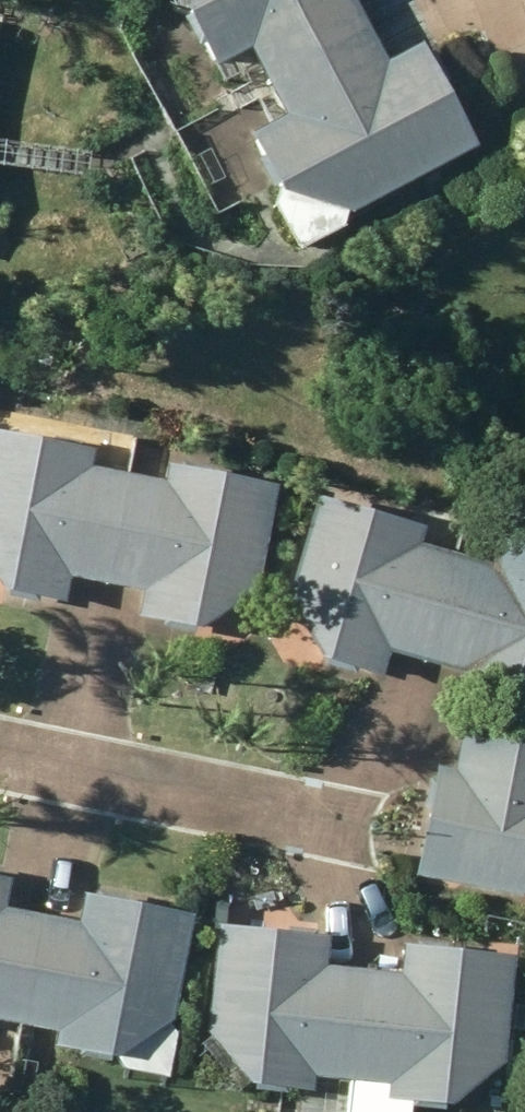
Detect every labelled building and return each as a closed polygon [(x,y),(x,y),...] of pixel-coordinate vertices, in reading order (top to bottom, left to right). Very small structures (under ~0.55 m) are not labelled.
[(374,25),(361,0),(178,0),(187,3),(219,62),(253,45),(269,79),(374,25)] [(374,25),(269,79),(286,113),(255,129),(281,181),(269,187),(299,245),(344,223),(348,210),(478,143),(426,40),(390,57),(374,25)] [(129,472),(92,465),(95,449),(0,430),(0,581),(3,586),(66,599),(70,574),(109,582),(129,472)] [(129,472),(109,582),(146,589),(141,613),(203,626),(257,590),(277,483),(170,463),(167,479),(129,472)] [(425,658),(456,560),(412,546),(418,525),(322,496),(290,595),(329,656),(384,673),(392,648),(425,658)] [(425,658),(520,689),(524,686),(524,530),(517,527),(503,574),(456,560),(425,658)] [(467,725),(458,767),(441,763),(420,873),(522,894),(524,892),(524,736),(467,725)] [(42,913),(6,906),(12,875),(0,873),(0,1018),(21,1021),(42,913)] [(42,913),(21,1021),(59,1028),(56,1043),(119,1056),(126,1065),(171,1074),(180,1028),(171,1026),(194,912),(85,890),(79,921),(42,913)] [(351,1080),(360,967),(327,965),(330,932),(218,924),(208,1035),(250,1083),(316,1089),(316,1078),(351,1080)] [(360,967),(351,1080),(389,1082),(389,1095),(460,1102),(508,1061),(516,956),(406,945),(404,971),(360,967)]
